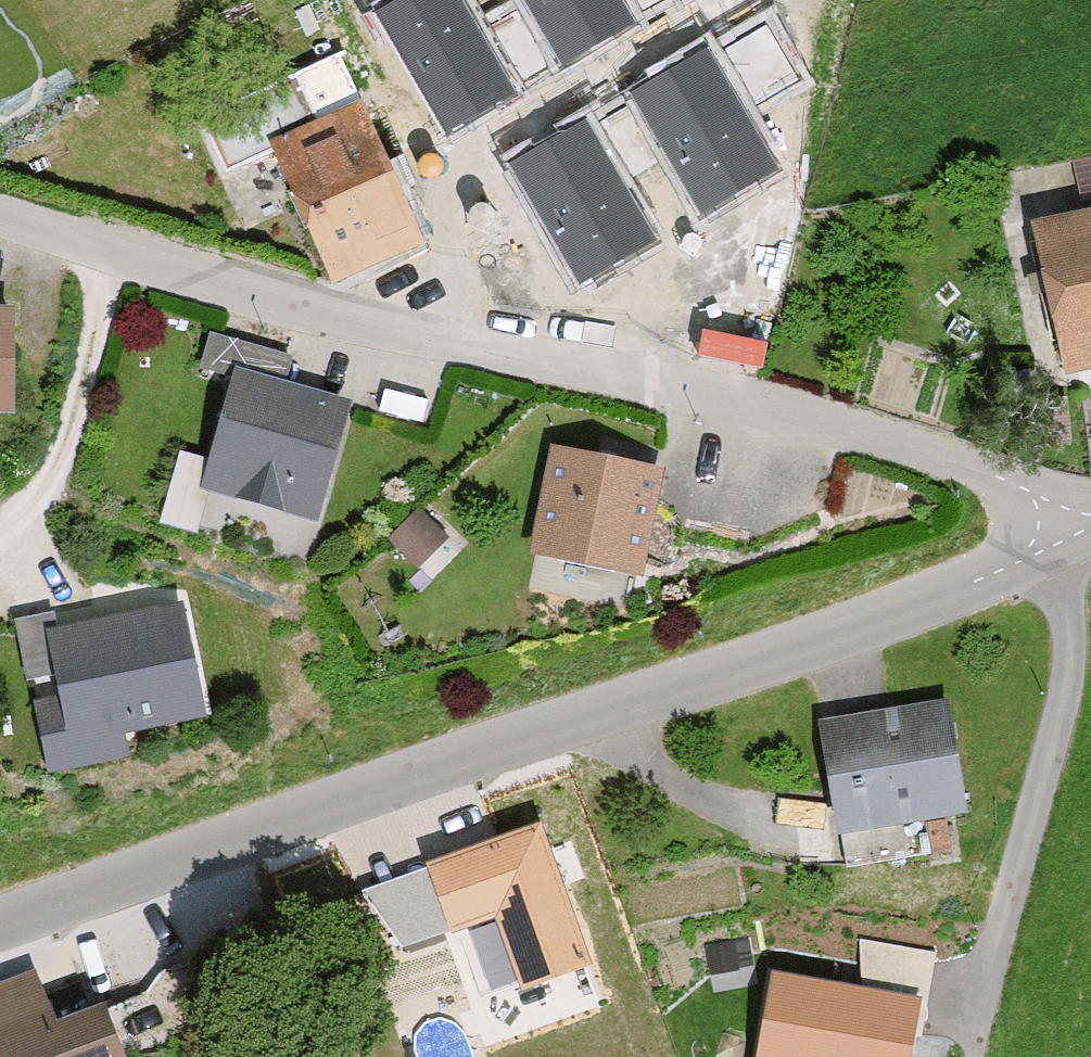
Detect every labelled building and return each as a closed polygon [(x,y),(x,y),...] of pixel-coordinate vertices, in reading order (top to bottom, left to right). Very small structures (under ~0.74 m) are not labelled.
[(371,9),(445,139),(523,95),(513,76),(484,24),(470,0),(387,0),(371,9)] [(523,2),(553,55),(559,68),(638,23),(634,14),(625,0),(522,0),(523,2)] [(634,14),(657,0),(625,0),(634,14)] [(523,2),(484,24),(513,76),(553,55),(523,2)] [(756,33),(713,58),(742,108),(785,84),(756,33)] [(704,41),(626,85),(638,103),(665,154),(700,215),(778,170),(742,108),(713,58),(704,41)] [(366,101),(268,140),(328,286),(426,246),(366,101)] [(638,103),(600,123),(627,174),(665,154),(638,103)] [(590,110),(512,154),(586,284),(664,239),(627,174),(600,123),(590,110)] [(1055,219),(1090,379),(1090,211),(1055,219)] [(0,302),(0,415),(40,414),(37,301),(0,302)] [(372,405),(245,365),(208,482),(335,522),(372,405)] [(680,461),(568,445),(553,551),(664,567),(680,461)] [(424,496),(393,530),(432,565),(463,532),(424,496)] [(186,599),(45,629),(60,696),(34,702),(50,773),(128,757),(123,732),(211,713),(186,599)] [(946,703),(818,727),(839,838),(967,814),(946,703)] [(540,820),(421,859),(425,869),(445,934),(498,917),(521,987),(588,965),(540,820)] [(445,934),(425,869),(364,888),(385,953),(445,934)] [(931,980),(936,943),(868,934),(863,971),(931,980)] [(0,989),(0,1056),(154,1056),(131,999),(74,1021),(53,968),(0,989)] [(777,988),(765,1056),(908,1056),(916,1013),(777,988)]
